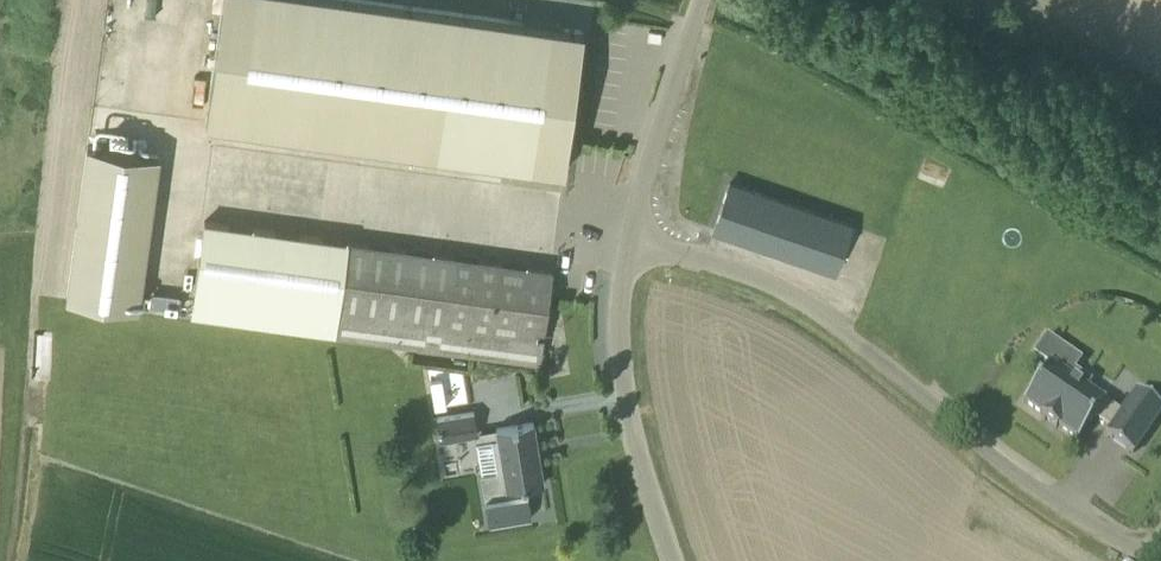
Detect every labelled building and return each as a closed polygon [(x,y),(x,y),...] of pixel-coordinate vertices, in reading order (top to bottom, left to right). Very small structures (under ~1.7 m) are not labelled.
[(584,30),(366,0),(224,0),(207,122),(565,171),(584,30)] [(140,309),(161,155),(87,145),(66,299),(140,309)] [(851,225),(754,193),(729,184),(714,230),(835,271),(851,225)] [(539,362),(552,270),(348,243),(349,240),(205,220),(192,314),(539,362)] [(159,292),(157,307),(179,310),(181,296),(159,292)] [(1119,470),(1152,426),(1126,406),(1106,432),(1090,421),(1091,419),(1038,379),(1010,417),(1029,432),(1027,434),(1042,445),(1044,443),(1063,457),(1079,435),(1095,447),(1093,450),(1119,470)] [(478,431),(475,413),(438,418),(441,440),(474,435),(475,442),(493,439),(498,471),(481,474),(489,524),(532,517),(527,486),(545,483),(535,422),(497,428),(478,431)]
